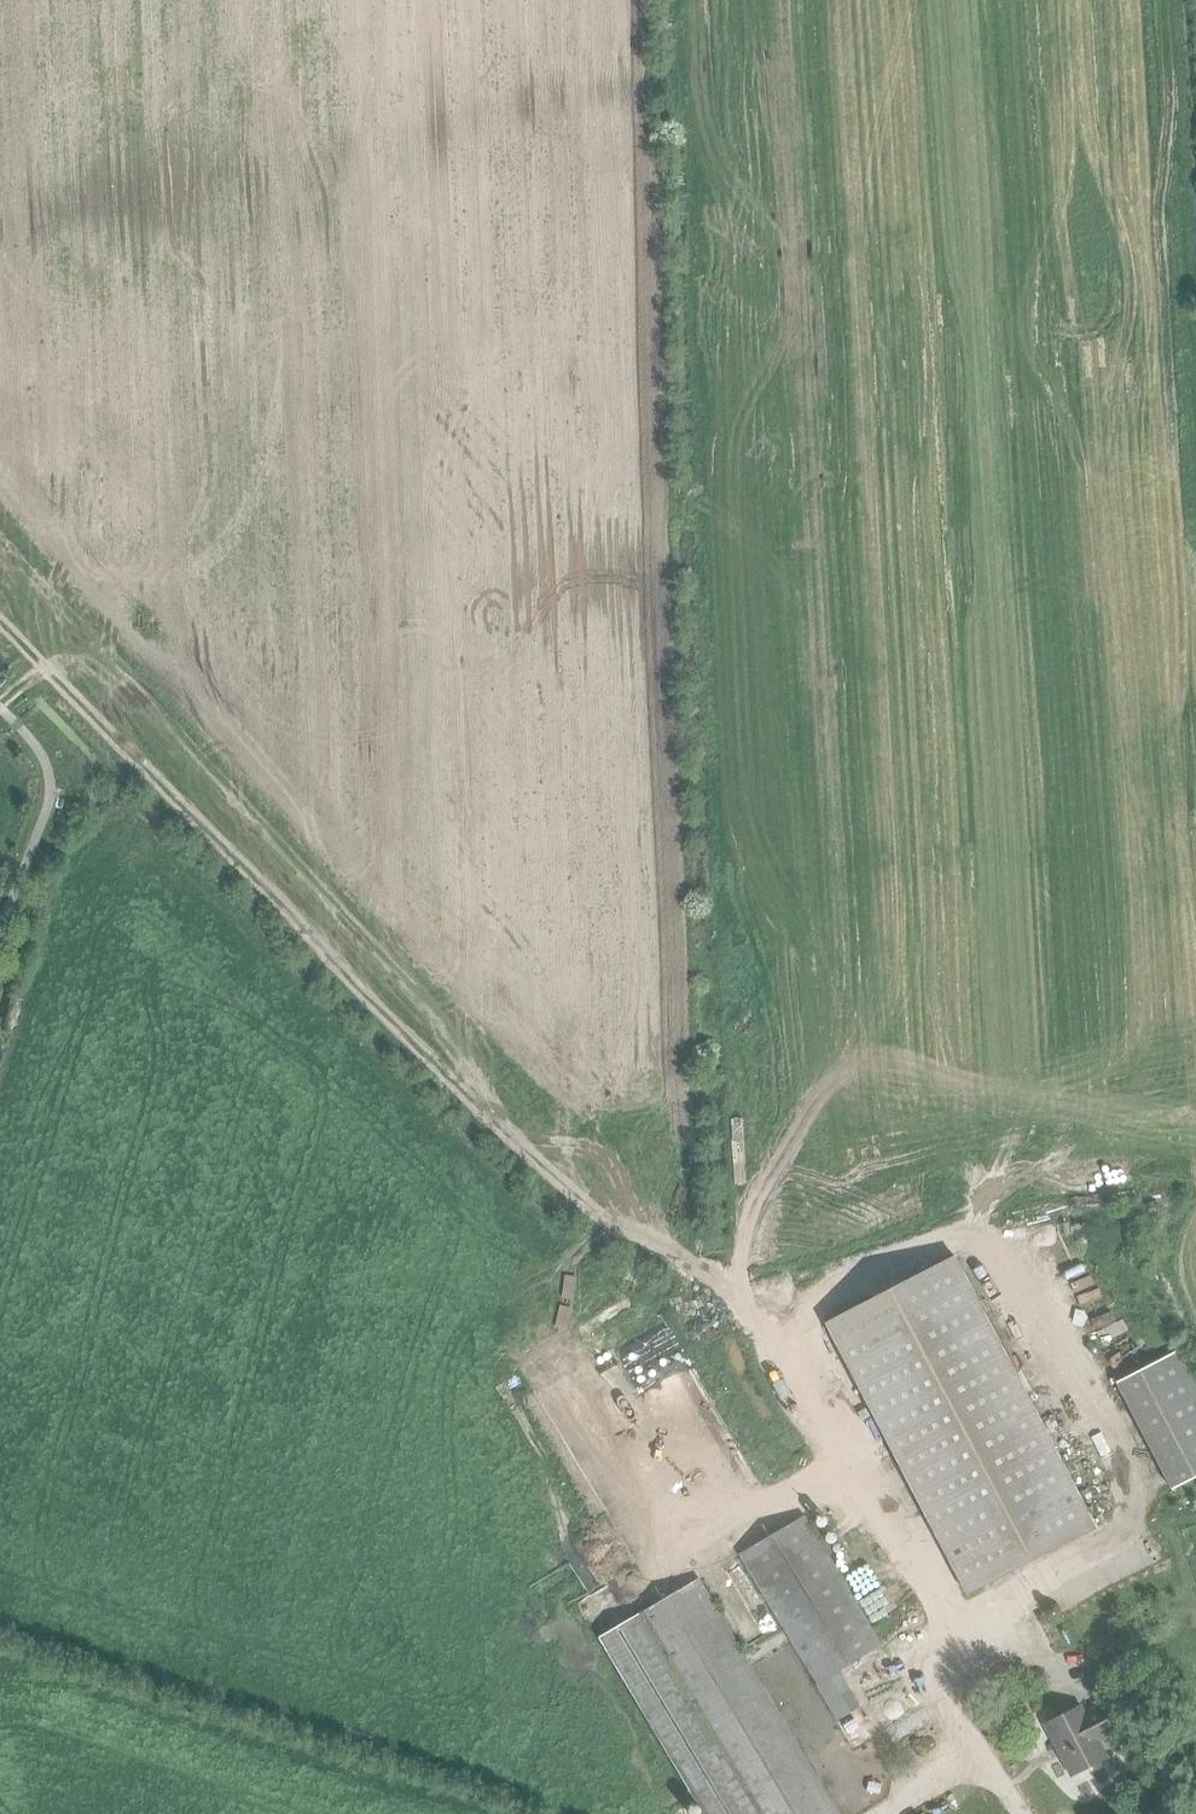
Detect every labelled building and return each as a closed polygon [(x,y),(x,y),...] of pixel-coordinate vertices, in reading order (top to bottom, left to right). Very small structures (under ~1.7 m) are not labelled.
[(825,1324),(967,1597),(1096,1530),(953,1257),(825,1324)] [(1157,1486),(1195,1470),(1195,1389),(1179,1347),(1113,1373),(1157,1486)] [(739,1556),(816,1685),(839,1671),(880,1647),(804,1518),(739,1556)] [(698,1580),(600,1639),(705,1813),(838,1813),(698,1580)] [(1131,1675),(1144,1668),(1138,1655),(1124,1662),(1131,1675)] [(836,1721),(860,1707),(839,1671),(816,1685),(815,1686),(836,1721)] [(1045,1726),(1071,1776),(1106,1758),(1097,1742),(1121,1729),(1107,1704),(1084,1716),(1079,1708),(1045,1726)]
